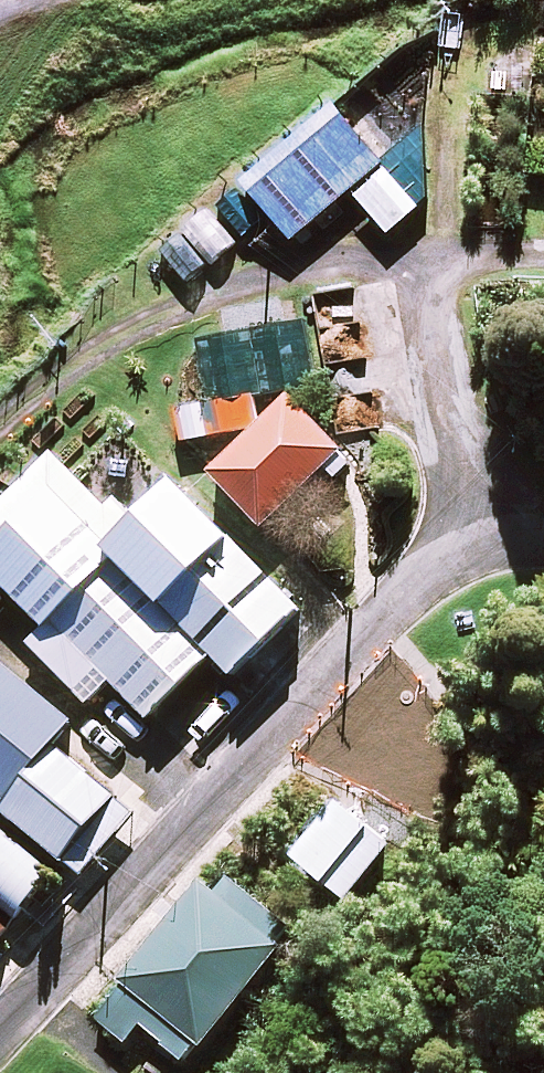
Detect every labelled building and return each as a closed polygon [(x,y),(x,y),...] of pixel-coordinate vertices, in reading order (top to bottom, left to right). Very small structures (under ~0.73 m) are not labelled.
[(337,110),(234,194),(262,225),(281,250),(384,167),(337,110)] [(244,241),(262,225),(234,194),(216,209),(244,241)] [(214,266),(244,241),(216,209),(187,234),(190,237),(211,262),(214,266)] [(186,283),(211,262),(190,237),(165,257),(186,283)] [(311,389),(299,325),(252,334),(264,398),(311,389)] [(264,398),(252,334),(195,345),(207,408),(264,398)] [(337,459),(284,404),(207,479),(260,534),(337,459)] [(157,613),(220,549),(166,496),(104,559),(110,565),(157,613)] [(104,559),(51,503),(0,550),(0,588),(40,632),(47,625),(110,565),(104,559)] [(290,618),(220,549),(157,613),(206,661),(228,681),(290,618)] [(157,613),(110,565),(47,625),(107,685),(145,722),(206,661),(157,613)] [(85,707),(107,685),(47,625),(40,632),(25,647),(85,707)] [(69,727),(0,671),(0,805),(3,807),(49,748),(69,727)] [(49,748),(3,807),(0,811),(0,823),(64,871),(116,802),(49,748)] [(133,814),(116,802),(64,871),(80,883),(133,814)] [(340,909),(387,848),(331,805),(284,865),(340,909)] [(14,921),(50,877),(0,837),(0,910),(14,921)] [(228,881),(212,900),(273,950),(289,932),(228,881)] [(212,900),(193,885),(112,986),(121,994),(190,1048),(196,1053),(277,952),(273,950),(212,900)] [(180,1060),(190,1048),(121,994),(98,1023),(128,1046),(141,1030),(180,1060)]
